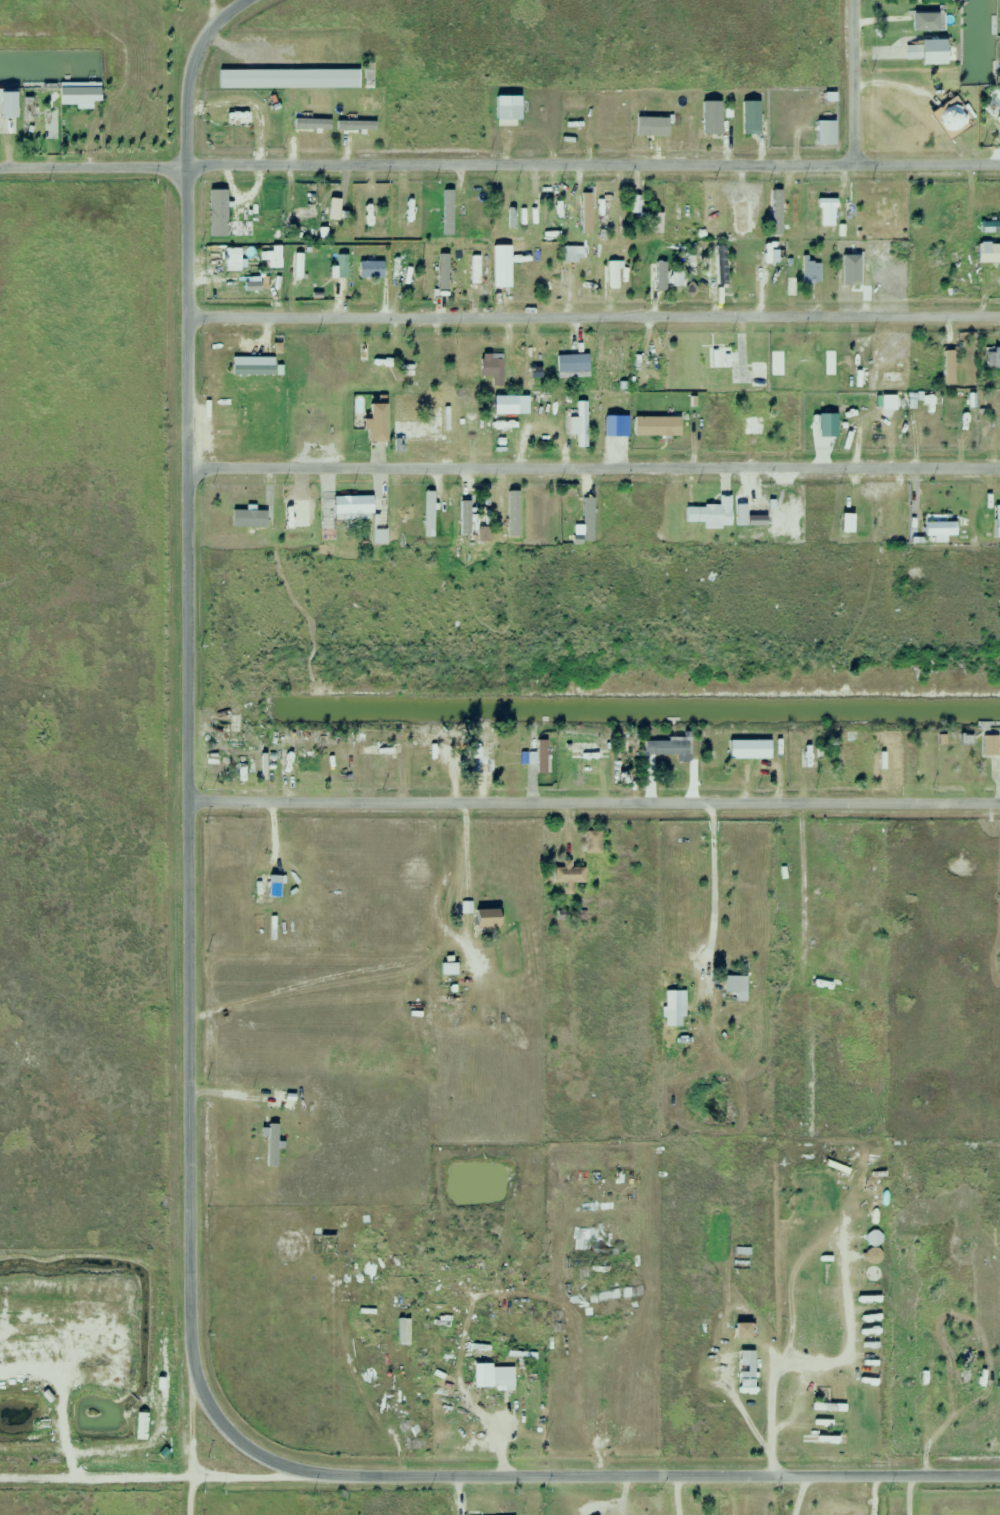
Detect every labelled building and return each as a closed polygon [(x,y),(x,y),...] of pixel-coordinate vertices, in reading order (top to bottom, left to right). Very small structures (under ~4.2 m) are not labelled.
[(934,31),(934,13),(908,13),(908,31),(934,31)] [(904,60),(916,60),(916,65),(939,65),(939,40),(914,40),(914,47),(904,47),(904,60)] [(372,64),(360,64),(360,88),(372,88),(372,64)] [(216,89),(356,89),(356,70),(216,71),(216,89)] [(20,141),(57,142),(57,109),(97,110),(97,86),(57,86),(57,99),(21,99),(20,141)] [(11,118),(11,93),(0,93),(0,118),(11,118)] [(491,121),(521,121),(521,96),(491,96),(491,121)] [(758,134),(758,102),(740,102),(740,134),(758,134)] [(719,136),(719,103),(700,103),(700,136),(719,136)] [(933,130),(953,138),(963,113),(944,105),(933,130)] [(814,122),(814,146),(835,146),(835,122),(814,122)] [(206,223),(220,223),(220,186),(206,186),(206,223)] [(336,224),(336,193),(326,193),(326,224),(336,224)] [(464,225),(464,193),(441,193),(441,225),(464,225)] [(518,234),(518,193),(505,193),(505,234),(518,234)] [(768,218),(790,218),(790,194),(768,194),(768,218)] [(582,235),(592,235),(592,196),(573,196),(573,226),(582,226),(582,235)] [(817,227),(831,227),(831,200),(817,200),(817,227)] [(225,238),(259,238),(259,219),(225,219),(225,238)] [(672,224),(678,227),(681,221),(676,219),(672,224)] [(538,241),(561,241),(561,230),(538,230),(538,241)] [(972,245),(972,264),(999,264),(999,245),(972,245)] [(510,246),(494,246),(494,289),(510,289),(510,246)] [(583,248),(561,247),(561,262),(583,263),(583,248)] [(239,248),(222,248),(222,268),(239,268),(239,248)] [(341,290),(341,248),(332,248),(332,290),(341,290)] [(448,256),(436,256),(436,294),(448,294),(448,256)] [(469,284),(482,284),(482,257),(469,257),(469,284)] [(419,261),(406,260),(404,292),(418,292),(419,261)] [(382,278),(382,262),(355,262),(355,278),(382,278)] [(819,284),(819,262),(800,262),(800,284),(819,284)] [(573,277),(618,277),(618,267),(573,267),(573,277)] [(647,267),(647,288),(681,288),(681,267),(647,267)] [(982,369),(998,369),(998,348),(982,348),(982,369)] [(554,353),(554,378),(587,378),(587,353),(554,353)] [(816,366),(816,358),(782,358),(782,366),(816,366)] [(271,359),(230,359),(230,374),(271,374),(271,359)] [(490,359),(490,388),(503,388),(503,359),(490,359)] [(766,363),(749,363),(749,388),(766,388),(766,363)] [(576,448),(587,448),(587,403),(576,403),(576,448)] [(379,442),(379,405),(363,405),(363,421),(359,421),(359,442),(379,442)] [(427,422),(392,422),(392,440),(440,440),(440,433),(449,433),(449,407),(427,407),(427,422)] [(620,437),(620,416),(601,416),(601,437),(620,437)] [(740,437),(760,437),(760,416),(740,416),(740,437)] [(679,437),(679,418),(631,418),(631,437),(679,437)] [(319,541),(335,541),(335,520),(372,520),(372,545),(387,544),(387,497),(318,497),(319,541)] [(507,536),(519,536),(519,497),(507,497),(507,536)] [(289,512),(281,512),(281,528),(310,528),(310,501),(289,501),(289,512)] [(488,544),(488,512),(458,512),(458,544),(488,544)] [(217,524),(266,524),(266,514),(236,513),(236,514),(217,514),(217,524)] [(944,523),(944,517),(935,517),(935,523),(924,523),(924,532),(968,532),(968,523),(944,523)] [(730,734),(730,750),(753,750),(753,734),(730,734)] [(547,741),(534,741),(534,772),(547,772),(547,741)] [(642,741),(641,757),(673,757),(673,762),(686,762),(686,742),(642,741)] [(492,745),(466,745),(466,775),(492,775),(492,745)] [(599,833),(585,833),(585,853),(599,852),(599,833)] [(562,884),(562,895),(570,895),(570,884),(582,884),(582,869),(551,869),(551,884),(562,884)] [(279,876),(252,876),(252,904),(271,904),(271,899),(279,899),(279,876)] [(498,911),(467,911),(467,930),(498,930),(498,911)] [(437,964),(437,1011),(455,1011),(455,964),(437,964)] [(840,994),(844,978),(810,970),(807,987),(840,994)] [(721,1003),(746,1003),(746,977),(721,977),(721,1003)] [(681,1027),(681,1001),(661,1001),(661,1027),(681,1027)] [(295,1111),(296,1094),(270,1092),(268,1109),(295,1111)] [(278,1125),(265,1125),(265,1166),(278,1166),(278,1125)] [(747,1326),(731,1325),(731,1339),(747,1340),(747,1326)] [(971,1383),(971,1350),(960,1350),(960,1383),(971,1383)] [(754,1353),(736,1353),(736,1395),(754,1395),(754,1353)] [(511,1385),(511,1369),(488,1369),(488,1385),(511,1385)]
